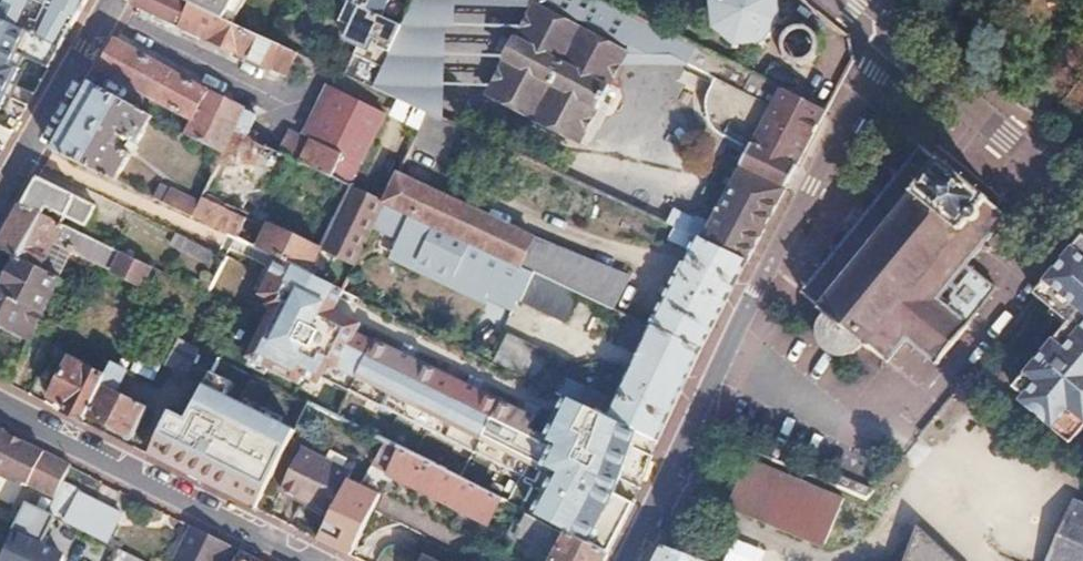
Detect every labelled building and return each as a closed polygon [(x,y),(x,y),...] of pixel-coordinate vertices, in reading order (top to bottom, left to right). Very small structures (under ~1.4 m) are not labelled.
[(0,10),(0,19),(15,26),(61,47),(88,0),(6,0),(5,3),(0,10)] [(133,12),(140,16),(144,9),(184,28),(181,32),(198,40),(202,36),(288,76),(299,53),(231,21),(186,0),(140,0),(133,12)] [(231,21),(238,9),(235,7),(239,0),(186,0),(231,21)] [(416,0),(346,0),(350,2),(340,23),(343,24),(337,36),(343,39),(342,41),(357,47),(353,55),(384,69),(416,0)] [(704,3),(710,5),(709,8),(709,19),(713,29),(706,33),(710,38),(716,34),(720,39),(729,46),(731,46),(729,53),(735,55),(737,48),(740,49),(751,49),(760,46),(764,51),(768,48),(765,43),(771,38),(778,29),(779,25),(786,25),(786,20),(781,19),(781,18),(781,7),(778,0),(705,0),(704,3)] [(952,8),(961,0),(944,0),(952,8)] [(504,59),(486,92),(576,139),(593,106),(596,108),(608,86),(605,84),(622,52),(533,4),(515,38),(512,37),(501,57),(504,59)] [(781,57),(767,82),(827,111),(839,90),(820,81),(817,85),(799,77),(806,64),(809,63),(813,68),(818,65),(815,60),(819,55),(822,48),(822,41),(827,37),(824,33),(820,36),(818,32),(812,27),(804,24),(797,25),(795,22),(791,24),(793,28),(789,30),(784,37),(783,45),(785,53),(781,57)] [(3,150),(61,47),(15,26),(0,53),(0,66),(0,67),(0,148),(3,150)] [(117,41),(101,67),(145,94),(161,103),(195,119),(187,135),(224,154),(200,204),(193,218),(242,242),(252,223),(265,229),(255,249),(314,277),(325,254),(354,267),(386,202),(386,201),(353,185),(364,161),(315,139),(313,142),(293,132),(284,153),(250,137),(260,116),(199,86),(117,41)] [(673,216),(668,226),(679,232),(742,265),(827,111),(767,82),(695,47),(687,65),(712,77),(709,85),(705,96),(706,108),(709,118),(715,128),(725,138),(751,151),(711,227),(697,221),(694,226),(673,216)] [(92,83),(53,152),(117,183),(133,155),(116,146),(122,136),(130,140),(127,146),(135,150),(154,118),(92,83)] [(337,92),(315,139),(364,161),(382,121),(385,114),(337,92)] [(418,110),(413,120),(423,125),(428,114),(418,110)] [(364,161),(353,185),(386,201),(398,175),(416,138),(382,121),(364,161)] [(814,280),(797,301),(814,315),(812,317),(817,322),(812,329),(810,337),(811,345),(814,353),(819,359),(827,363),(835,365),(843,364),(851,360),(856,354),(861,358),(864,356),(882,371),(899,350),(904,354),(906,352),(932,373),(963,335),(961,333),(990,297),(966,277),(968,275),(962,270),(1000,224),(982,209),(984,207),(977,201),(975,203),(942,177),(943,174),(935,168),(933,170),(915,155),(893,182),(887,177),(883,182),(889,187),(876,202),(871,197),(867,202),(872,207),(861,221),(856,216),(838,237),(844,243),(833,256),(827,251),(823,256),(829,262),(819,274),(813,269),(808,275),(814,280)] [(386,201),(386,202),(537,275),(580,295),(612,310),(627,278),(516,231),(398,175),(386,201)] [(38,177),(22,205),(64,225),(69,217),(88,227),(98,207),(38,177)] [(162,185),(154,200),(165,205),(172,191),(162,185)] [(172,191),(165,205),(193,218),(200,204),(172,191)] [(0,244),(0,247),(19,256),(43,267),(64,225),(22,205),(0,244)] [(694,253),(652,330),(700,352),(742,265),(679,232),(673,243),(694,253)] [(178,233),(172,246),(208,263),(214,251),(178,233)] [(1017,388),(1027,397),(1035,403),(1030,409),(1047,422),(1052,417),(1071,432),(1082,418),(1082,247),(1074,249),(1036,295),(1053,309),(1059,308),(1074,319),(1067,328),(1017,388)] [(122,252),(112,273),(142,288),(153,267),(122,252)] [(0,295),(0,304),(39,324),(63,277),(43,267),(19,256),(0,295)] [(224,257),(206,292),(218,298),(236,262),(224,257)] [(112,273),(100,296),(130,312),(142,288),(112,273)] [(537,275),(524,303),(567,323),(580,295),(537,275)] [(30,340),(39,324),(0,304),(0,325),(30,340)] [(1053,309),(1049,313),(1067,328),(1074,319),(1059,308),(1053,309)] [(573,383),(566,398),(572,401),(597,413),(649,438),(658,442),(700,352),(652,330),(629,319),(617,344),(639,355),(617,401),(596,391),(594,393),(573,383)] [(509,335),(495,364),(543,387),(557,358),(509,335)] [(180,337),(166,364),(189,375),(203,348),(180,337)] [(71,357),(51,395),(67,403),(63,410),(85,421),(88,414),(108,376),(71,357)] [(108,376),(88,414),(134,438),(149,409),(118,392),(129,369),(115,362),(108,376)] [(407,379),(401,390),(434,406),(463,421),(538,459),(541,453),(527,446),(530,440),(407,379)] [(401,390),(377,439),(385,443),(409,455),(434,406),(401,390)] [(1027,397),(1023,402),(1030,409),(1035,403),(1027,397)] [(571,427),(586,434),(597,413),(572,401),(561,422),(571,427)] [(214,405),(193,445),(226,462),(229,456),(262,473),(280,439),(214,405)] [(597,413),(586,434),(638,460),(649,438),(597,413)] [(1047,422),(1073,443),(1082,431),(1082,418),(1071,432),(1052,417),(1047,422)] [(463,421),(439,470),(482,492),(498,460),(507,466),(510,462),(531,480),(537,468),(551,482),(585,499),(568,534),(608,555),(633,506),(619,499),(576,478),(538,459),(463,421)] [(571,427),(562,444),(587,457),(576,478),(619,499),(638,460),(586,434),(571,427)] [(21,486),(23,483),(54,499),(70,466),(0,431),(0,475),(21,486)] [(772,442),(767,455),(780,460),(786,448),(772,442)] [(385,443),(371,470),(387,476),(487,525),(499,500),(482,492),(439,470),(409,455),(385,443)] [(304,451),(284,490),(332,515),(352,475),(304,451)] [(746,468),(733,500),(837,542),(850,509),(746,468)] [(841,474),(836,486),(867,498),(874,489),(841,474)] [(80,495),(65,523),(107,544),(121,516),(80,495)] [(1050,560),(1082,560),(1082,502),(1076,499),(1050,560)] [(1,560),(66,560),(67,559),(32,542),(36,533),(45,537),(54,518),(47,514),(28,504),(14,533),(1,560)] [(517,536),(556,555),(553,560),(605,560),(608,555),(568,534),(528,515),(517,536)] [(0,534),(0,560),(1,560),(14,533),(3,528),(0,534)] [(177,560),(235,560),(240,552),(193,529),(177,560)] [(915,560),(954,560),(921,530),(913,556),(916,558),(915,560)] [(769,551),(735,539),(728,560),(766,560),(769,551)] [(656,560),(701,560),(663,547),(656,560)] [(113,560),(140,560),(119,550),(113,560)] [(406,560),(434,560),(412,550),(406,560)] [(240,552),(235,560),(258,560),(240,552)]
